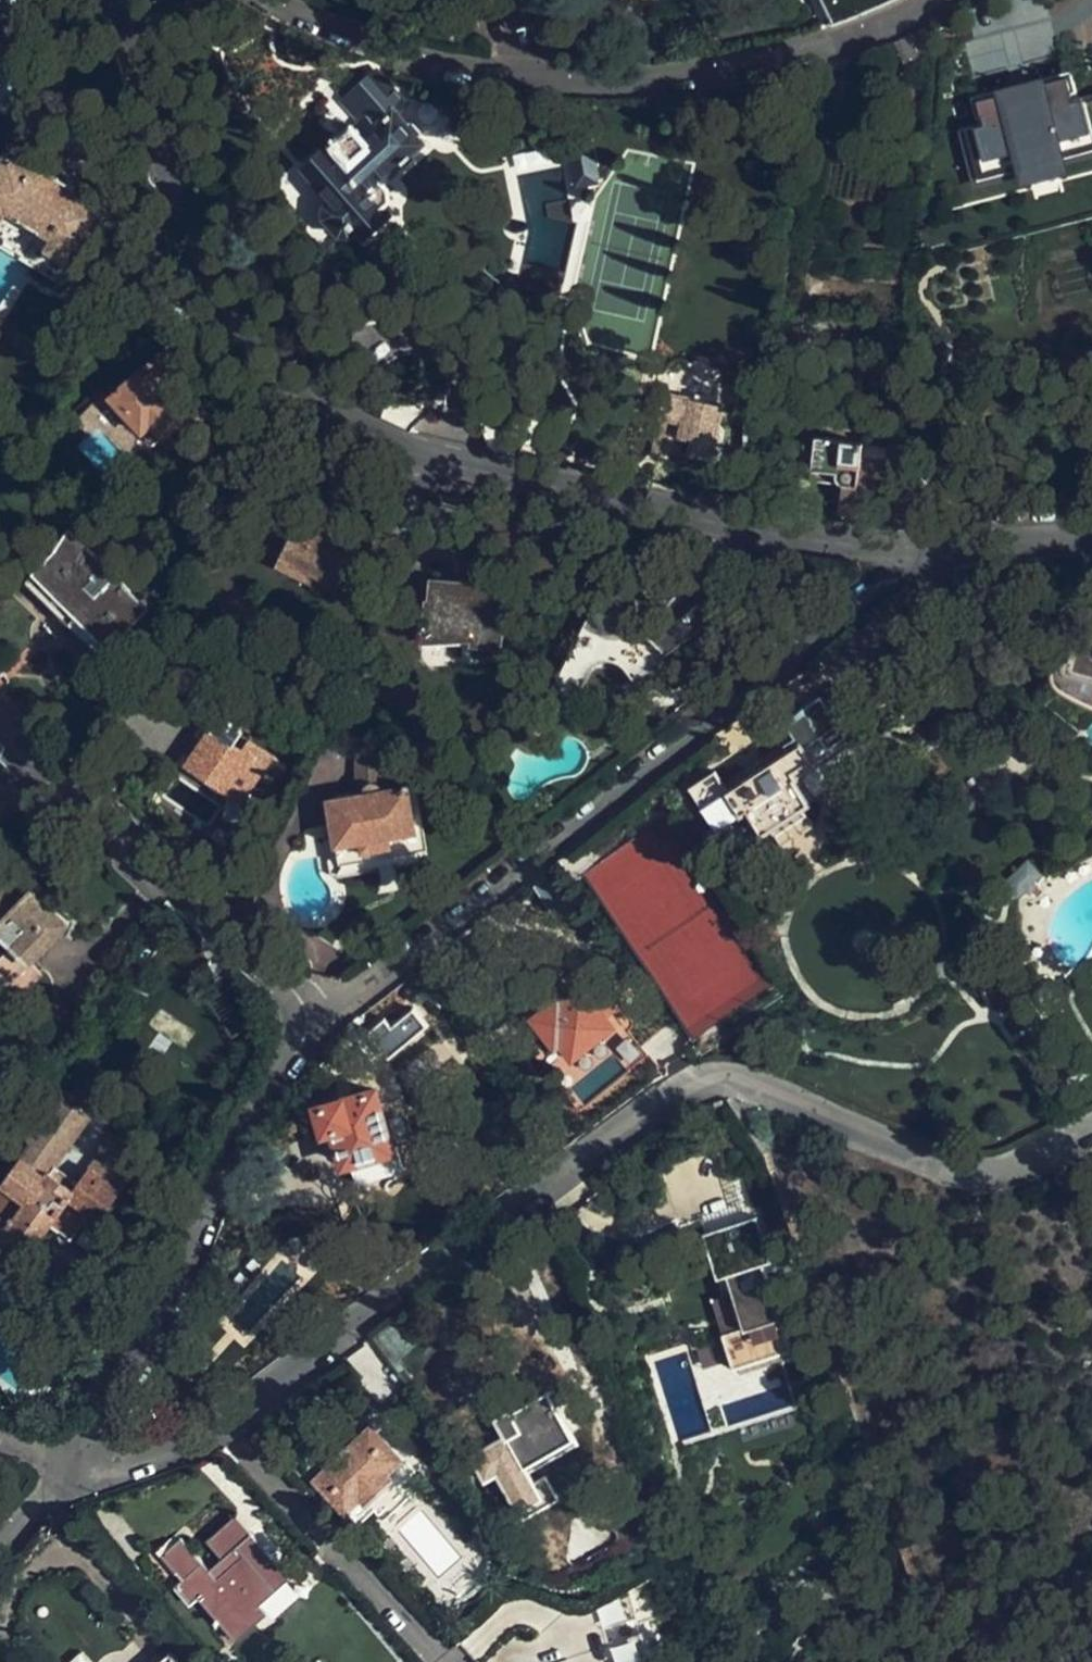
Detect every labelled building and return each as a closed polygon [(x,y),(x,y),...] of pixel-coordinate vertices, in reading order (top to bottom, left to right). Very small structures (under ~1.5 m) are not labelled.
[(884,0),(822,0),(833,24),(884,0)] [(974,93),(979,113),(985,112),(987,118),(967,123),(978,173),(1017,165),(1021,181),(1071,169),(1067,153),(1091,148),(1091,92),(1074,96),(1073,90),(1079,88),(1074,67),(1066,69),(1062,51),(1028,59),(1031,72),(1014,76),(1011,62),(977,70),(982,91),(974,93)] [(362,80),(354,72),(324,99),(330,106),(317,118),(332,135),(300,165),(328,196),(322,202),(322,213),(339,233),(351,235),(359,229),(365,236),(391,214),(385,206),(391,200),(394,188),(385,177),(396,168),(395,164),(406,155),(409,157),(415,152),(413,149),(424,139),(420,136),(422,127),(413,117),(406,120),(396,109),(405,101),(376,68),(362,80)] [(595,176),(590,142),(569,145),(574,179),(595,176)] [(66,281),(110,204),(72,183),(76,175),(41,155),(37,162),(8,144),(0,158),(0,243),(66,281)] [(116,392),(114,394),(146,430),(154,423),(165,435),(178,423),(188,434),(205,420),(195,408),(197,406),(177,384),(195,369),(172,343),(125,383),(124,383),(115,391),(116,392)] [(392,390),(381,416),(410,429),(421,416),(436,409),(444,409),(443,391),(431,393),(411,401),(392,390)] [(698,438),(695,453),(714,457),(719,432),(728,427),(729,420),(723,410),(724,405),(667,393),(655,452),(677,458),(679,450),(682,434),(698,438)] [(90,432),(103,421),(90,406),(81,414),(79,417),(81,422),(90,432)] [(881,427),(881,414),(864,413),(862,425),(881,427)] [(154,423),(146,430),(156,442),(165,435),(154,423)] [(679,450),(695,453),(698,438),(682,434),(679,450)] [(863,440),(816,434),(810,478),(842,482),(838,514),(869,517),(871,500),(876,500),(879,481),(885,481),(887,457),(862,454),(863,440)] [(35,570),(108,642),(148,604),(70,528),(58,547),(35,570)] [(342,582),(282,551),(275,565),(335,595),(342,582)] [(28,578),(101,650),(108,642),(35,570),(28,578)] [(499,582),(432,576),(431,599),(426,599),(425,624),(462,628),(462,642),(501,645),(505,612),(505,601),(500,601),(499,582)] [(658,662),(711,619),(683,607),(660,635),(635,615),(637,610),(637,604),(634,596),(630,591),(623,587),(614,586),(608,587),(604,590),(599,595),(595,602),(573,647),(565,663),(559,676),(554,685),(576,694),(590,664),(600,658),(604,657),(613,657),(617,659),(626,666),(655,707),(671,696),(662,682),(670,677),(658,662)] [(1086,739),(1089,734),(1087,732),(1091,726),(1091,600),(1088,605),(1064,603),(1056,614),(1063,637),(1069,647),(1054,657),(1047,671),(1044,683),(1032,694),(1046,710),(1047,717),(1052,730),(1071,737),(1076,733),(1086,739)] [(565,663),(573,647),(565,643),(557,659),(565,663)] [(559,676),(565,663),(557,659),(551,672),(559,676)] [(223,683),(220,687),(201,673),(178,706),(203,724),(179,756),(187,762),(185,766),(195,772),(197,769),(203,773),(201,777),(211,784),(213,780),(235,796),(267,751),(244,736),(237,746),(229,741),(243,720),(241,719),(252,704),(223,683)] [(801,808),(811,801),(797,779),(835,754),(829,744),(845,733),(821,695),(783,720),(793,735),(783,741),(788,750),(729,789),(716,769),(691,785),(719,828),(747,809),(763,833),(771,827),(801,808)] [(337,843),(418,830),(409,781),(384,786),(376,780),(368,781),(362,791),(320,798),(330,825),(334,823),(337,843)] [(418,830),(425,829),(415,781),(409,781),(418,830)] [(805,813),(801,808),(771,827),(775,833),(805,813)] [(428,845),(425,829),(418,830),(337,843),(340,861),(428,845)] [(1018,891),(1044,867),(1030,852),(1004,876),(1018,891)] [(535,882),(555,911),(556,912),(572,900),(551,870),(535,882)] [(1036,875),(1028,883),(1032,886),(1040,878),(1036,875)] [(3,971),(12,979),(69,922),(32,886),(20,898),(0,878),(0,930),(12,943),(0,955),(0,968),(3,971)] [(12,943),(0,930),(0,955),(12,943)] [(562,1037),(575,1053),(595,1036),(607,1051),(631,1031),(619,1016),(612,1022),(583,986),(564,1002),(560,997),(535,1017),(556,1042),(562,1037)] [(369,1030),(384,1049),(390,1056),(430,1023),(416,1006),(394,1023),(387,1015),(368,1030),(369,1030)] [(373,1057),(384,1049),(369,1030),(359,1038),(373,1057)] [(558,1066),(575,1053),(562,1037),(556,1042),(545,1050),(558,1066)] [(376,1084),(315,1102),(323,1130),(332,1127),(334,1135),(342,1163),(352,1160),(358,1179),(392,1169),(387,1150),(394,1148),(376,1084)] [(121,1184),(92,1163),(75,1186),(70,1193),(40,1171),(48,1160),(55,1165),(93,1111),(60,1088),(27,1136),(32,1140),(0,1186),(0,1196),(17,1207),(15,1211),(11,1210),(3,1223),(5,1225),(1,1230),(0,1232),(0,1235),(27,1255),(50,1224),(72,1239),(90,1214),(99,1218),(121,1184)] [(0,1088),(0,1105),(4,1108),(12,1098),(0,1088)] [(332,1127),(323,1130),(325,1137),(334,1135),(332,1127)] [(121,1184),(140,1157),(111,1136),(92,1163),(121,1184)] [(53,1169),(55,1165),(48,1160),(40,1171),(70,1193),(75,1186),(53,1169)] [(15,1273),(27,1255),(0,1235),(0,1262),(15,1273)] [(735,1363),(793,1343),(764,1258),(722,1273),(729,1291),(711,1297),(725,1336),(697,1346),(704,1366),(732,1356),(735,1363)] [(508,1435),(471,1454),(485,1480),(498,1473),(523,1519),(561,1498),(548,1473),(536,1479),(532,1472),(581,1445),(551,1390),(515,1410),(514,1407),(497,1416),(508,1435)] [(371,1424),(312,1478),(345,1512),(360,1497),(366,1503),(394,1479),(387,1473),(403,1458),(371,1424)] [(252,1608),(260,1616),(299,1584),(243,1516),(226,1531),(234,1544),(207,1565),(167,1517),(146,1534),(225,1630),(252,1608)] [(552,1641),(558,1661),(567,1661),(564,1653),(640,1628),(636,1614),(552,1641)] [(640,1628),(564,1653),(567,1661),(661,1661),(660,1658),(651,1661),(640,1628)] [(160,1661),(182,1661),(173,1651),(160,1661)]
